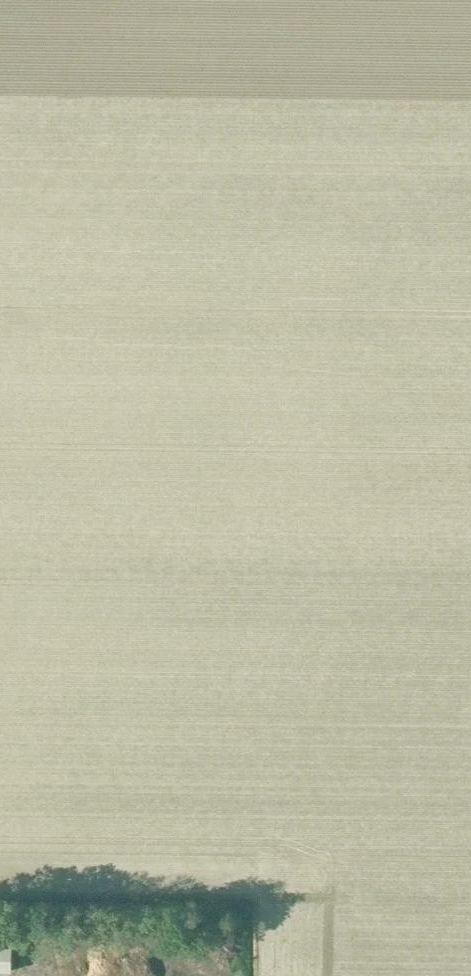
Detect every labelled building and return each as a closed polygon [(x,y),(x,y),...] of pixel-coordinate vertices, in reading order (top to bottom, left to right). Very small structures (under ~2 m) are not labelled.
[(12,948),(0,947),(0,973),(11,973),(12,948)]
